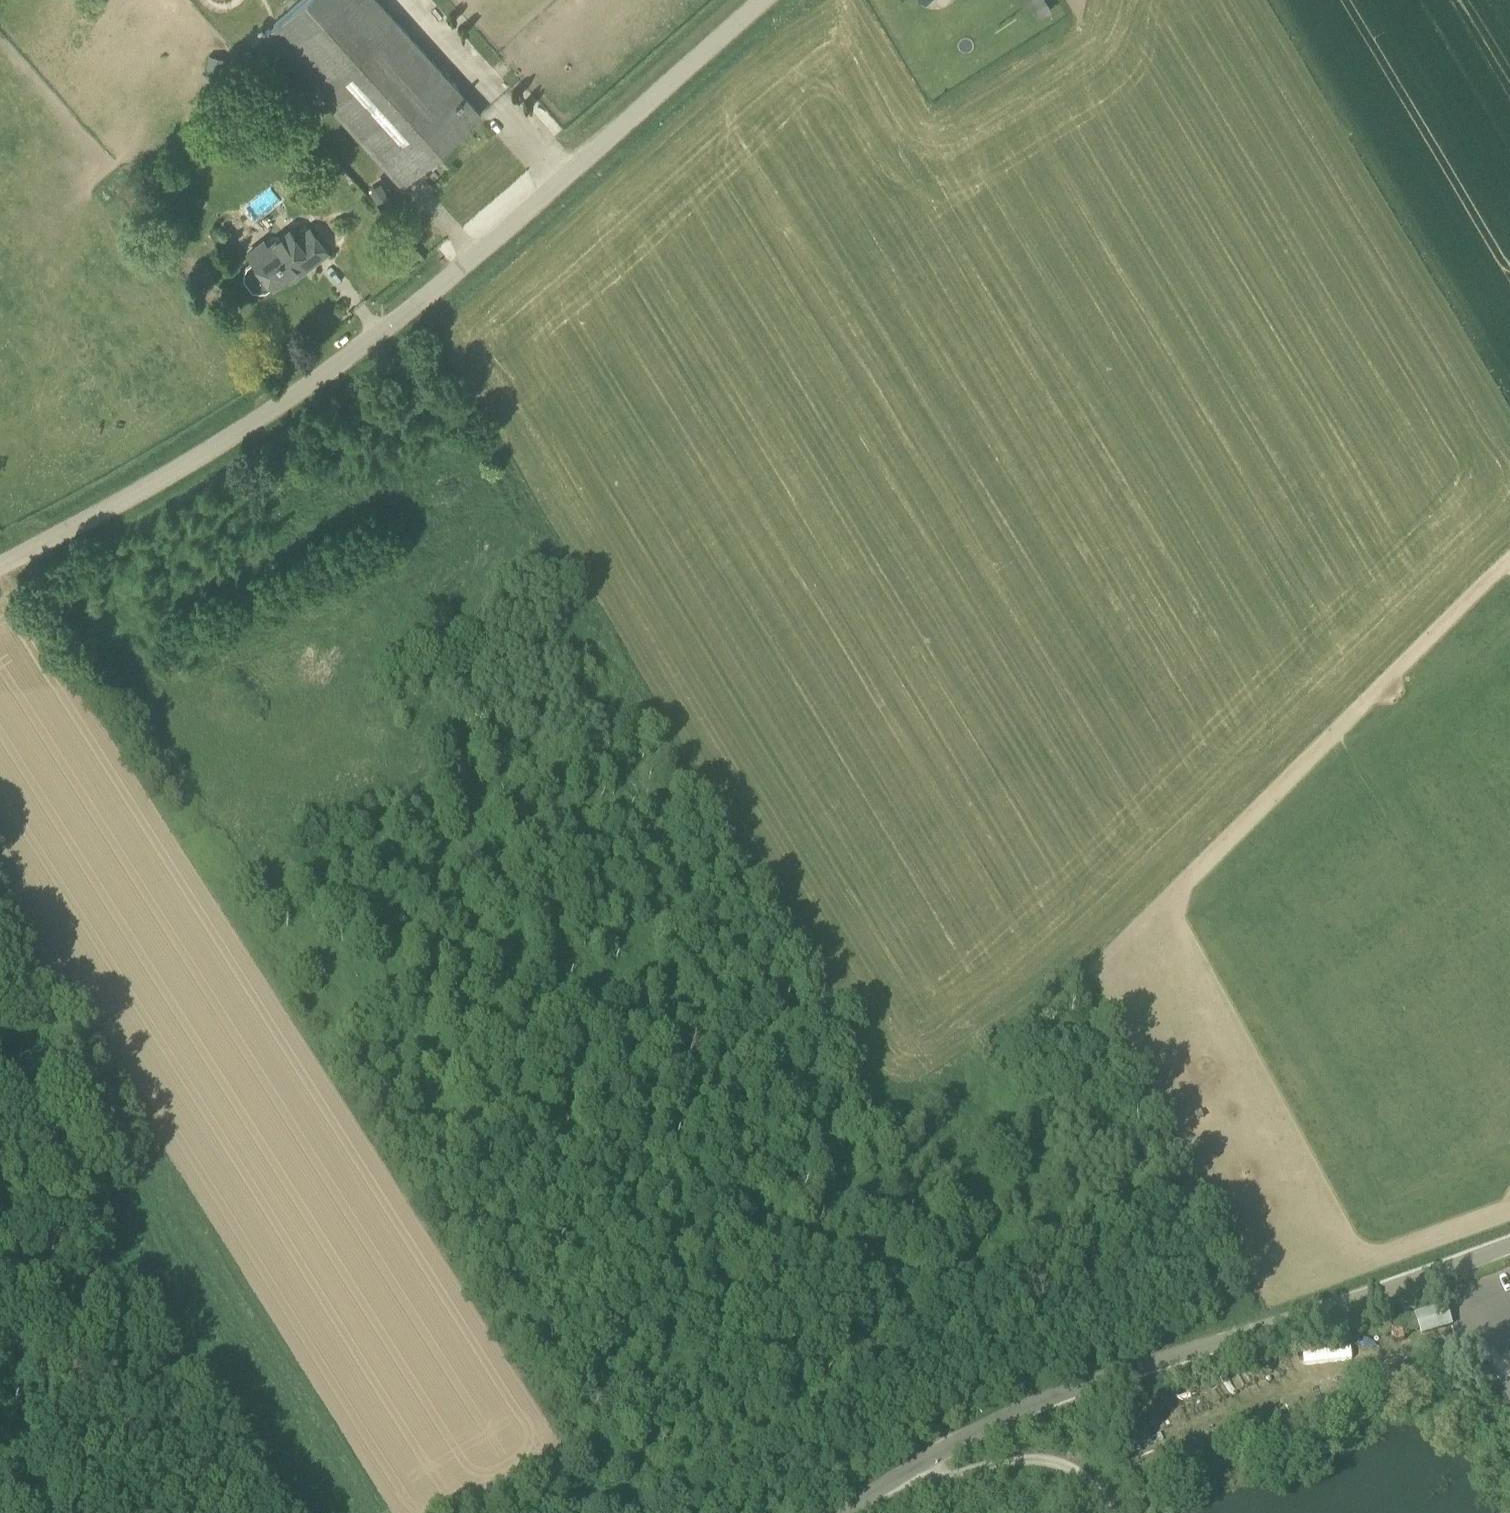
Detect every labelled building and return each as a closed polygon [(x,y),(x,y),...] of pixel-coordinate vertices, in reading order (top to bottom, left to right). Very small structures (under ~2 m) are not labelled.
[(379,0),(301,0),(252,44),(269,63),(282,51),(299,70),(286,81),(303,101),(317,88),(403,184),(481,114),(379,0)] [(246,250),(253,260),(247,264),(245,270),(245,277),(253,288),(259,289),(266,288),(272,284),(273,286),(310,257),(314,262),(328,251),(308,224),(294,234),(288,226),(269,240),(266,235),(246,250)] [(1447,1306),(1417,1316),(1423,1335),(1453,1325),(1447,1306)]
